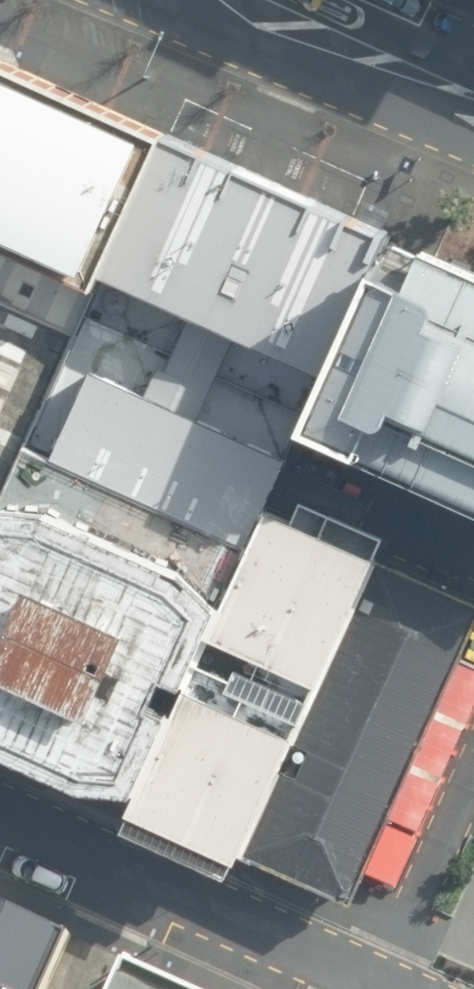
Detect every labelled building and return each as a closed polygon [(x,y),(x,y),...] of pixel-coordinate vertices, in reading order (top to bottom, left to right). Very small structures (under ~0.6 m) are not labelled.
[(0,58),(0,244),(99,285),(168,133),(0,58)] [(393,232),(168,133),(99,285),(76,337),(28,442),(251,541),(268,506),(305,425),(393,232)] [(393,232),(305,425),(473,500),(473,268),(425,247),(413,241),(393,232)] [(0,304),(0,504),(28,442),(76,337),(0,304)] [(28,442),(0,504),(0,746),(85,785),(138,789),(251,541),(28,442)] [(244,852),(380,555),(378,554),(386,536),(303,499),(294,518),(268,506),(251,541),(138,789),(129,809),(132,811),(125,826),(230,874),(237,858),(240,859),(244,852)] [(380,555),(244,852),(351,901),(365,870),(462,660),(473,634),(473,597),(380,555)] [(60,932),(0,907),(0,988),(35,988),(60,932)] [(119,973),(112,988),(159,988),(119,973)]
